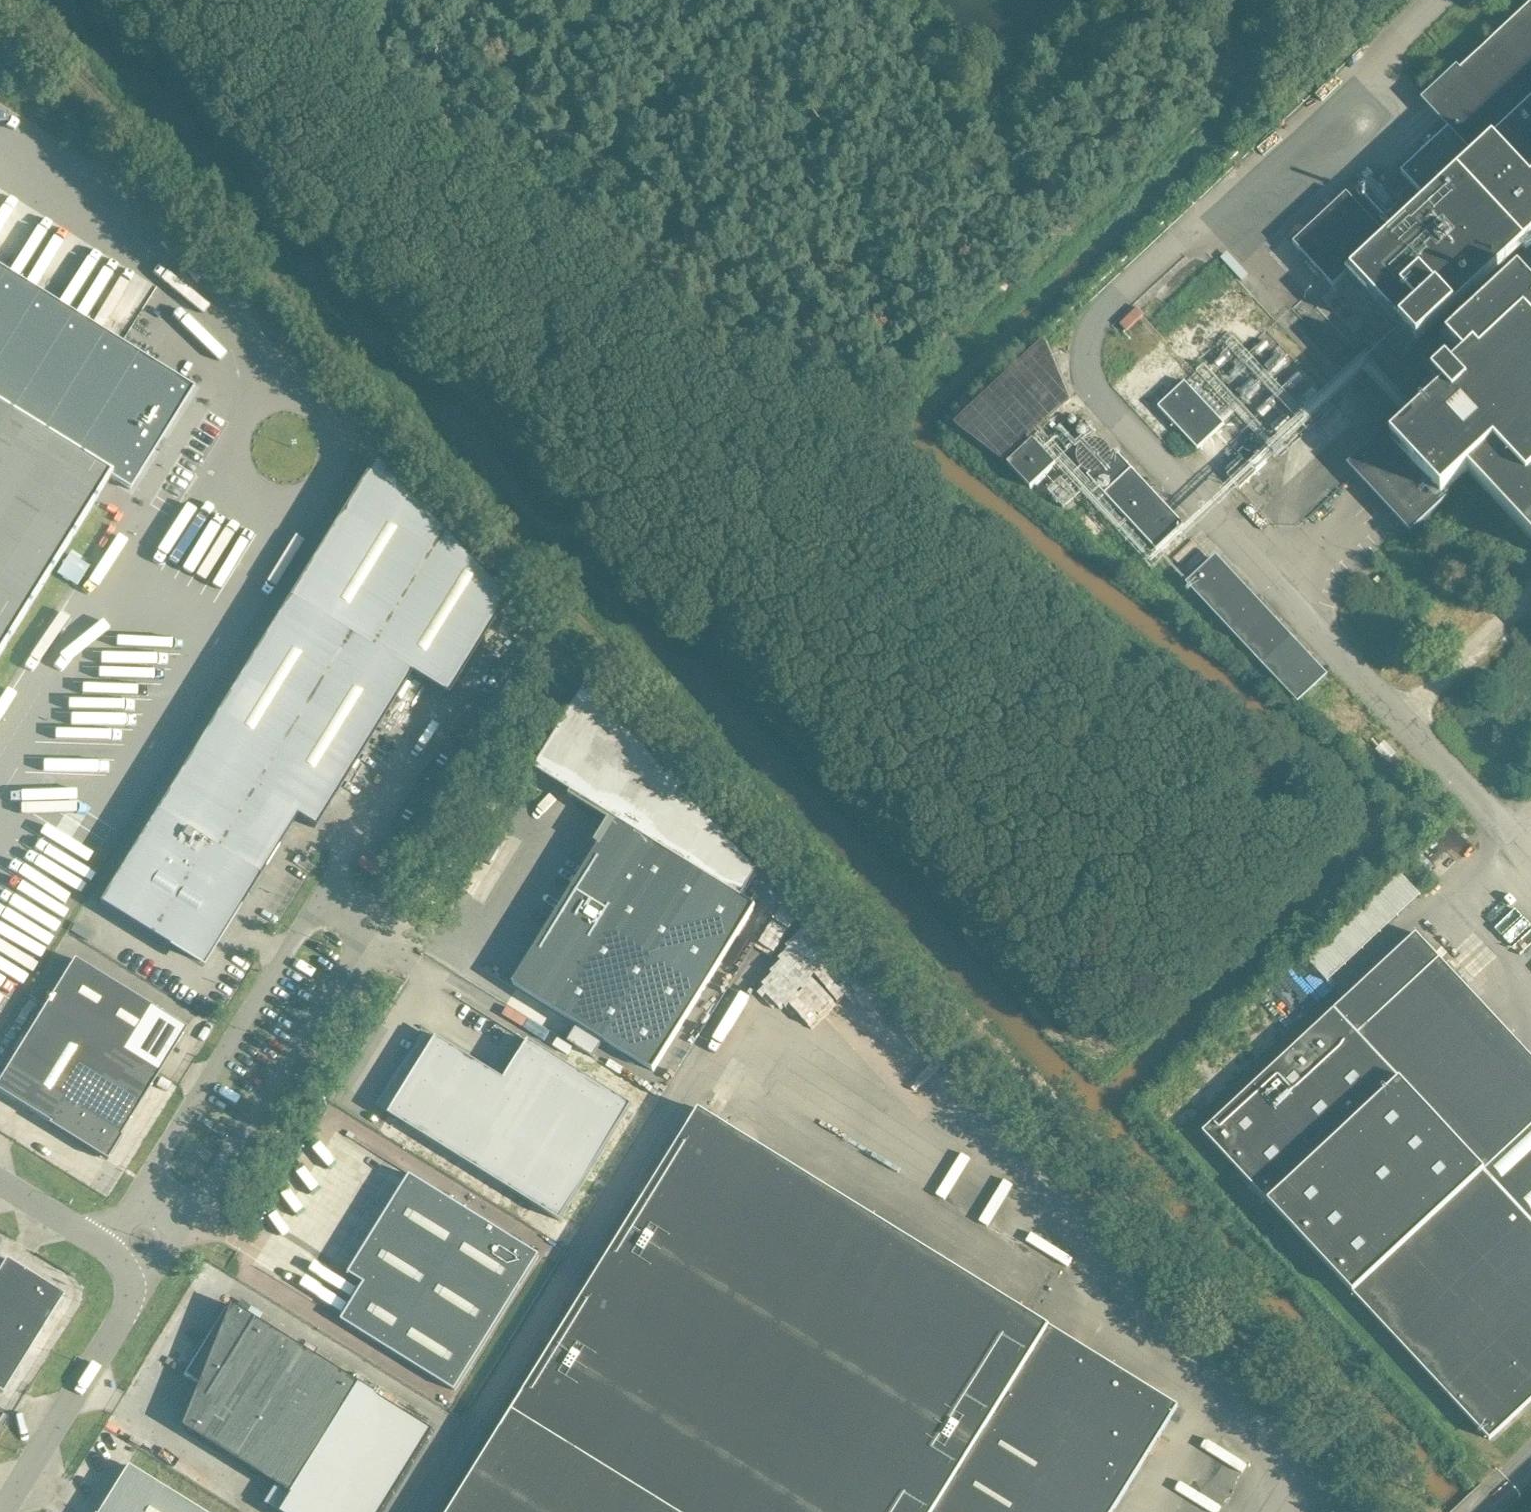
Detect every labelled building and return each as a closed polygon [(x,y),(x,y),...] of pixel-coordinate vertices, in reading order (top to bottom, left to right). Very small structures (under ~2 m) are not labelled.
[(1460,70),(1432,96),(1460,125),(1452,133),(1448,129),(1401,173),(1426,200),(1386,237),(1346,194),(1293,244),(1333,287),(1350,271),(1417,343),(1530,237),(1530,4),(1460,70)] [(1368,168),(1361,175),(1367,182),(1374,176),(1368,168)] [(111,477),(130,489),(193,387),(0,268),(0,655),(111,477)] [(1526,284),(1518,275),(1446,342),(1464,361),(1452,372),(1446,366),(1445,367),(1432,380),(1443,392),(1410,423),(1364,466),(1415,520),(1444,493),(1468,471),(1530,539),(1530,279),(1526,284)] [(1224,424),(1184,382),(1158,407),(1197,449),(1224,424)] [(1005,466),(1028,490),(1054,466),(1031,442),(1005,466)] [(1114,451),(1111,454),(1090,473),(1087,476),(1156,551),(1183,526),(1165,506),(1166,506),(1114,451)] [(374,459),(99,904),(169,948),(171,944),(201,962),(236,906),(240,908),(297,817),(315,829),(411,674),(447,697),(506,602),(374,459)] [(1061,480),(1076,496),(1085,487),(1070,471),(1061,480)] [(1216,560),(1191,584),(1298,699),(1323,675),(1216,560)] [(599,846),(513,985),(654,1072),(756,907),(741,897),(756,872),(587,688),(586,688),(539,764),(535,770),(571,793),(569,797),(573,799),(573,798),(621,827),(608,847),(597,840),(595,843),(599,846)] [(1490,1440),(1530,1401),(1530,1057),(1416,933),(1203,1132),(1490,1440)] [(100,1157),(107,1161),(122,1137),(121,1136),(121,1137),(120,1136),(186,1029),(74,959),(0,1079),(0,1093),(50,1123),(49,1124),(48,1125),(100,1157)] [(437,1038),(389,1115),(560,1222),(632,1106),(529,1042),(505,1081),(437,1038)] [(1178,1407),(700,1110),(451,1511),(1113,1511),(1178,1407)] [(540,1256),(458,1205),(411,1175),(349,1275),(365,1284),(342,1321),(455,1392),(540,1256)] [(50,1316),(64,1295),(6,1259),(0,1268),(0,1392),(2,1393),(50,1316)] [(357,1383),(253,1319),(233,1307),(232,1311),(225,1307),(183,1375),(202,1386),(184,1430),(288,1494),(357,1383)] [(170,1366),(173,1360),(168,1357),(164,1363),(170,1366)] [(357,1383),(288,1494),(277,1511),(383,1511),(434,1431),(357,1383)] [(127,1465),(98,1511),(202,1511),(127,1465)] [(1227,1505),(1185,1481),(1179,1491),(1215,1511),(1223,1511),(1227,1505)]
